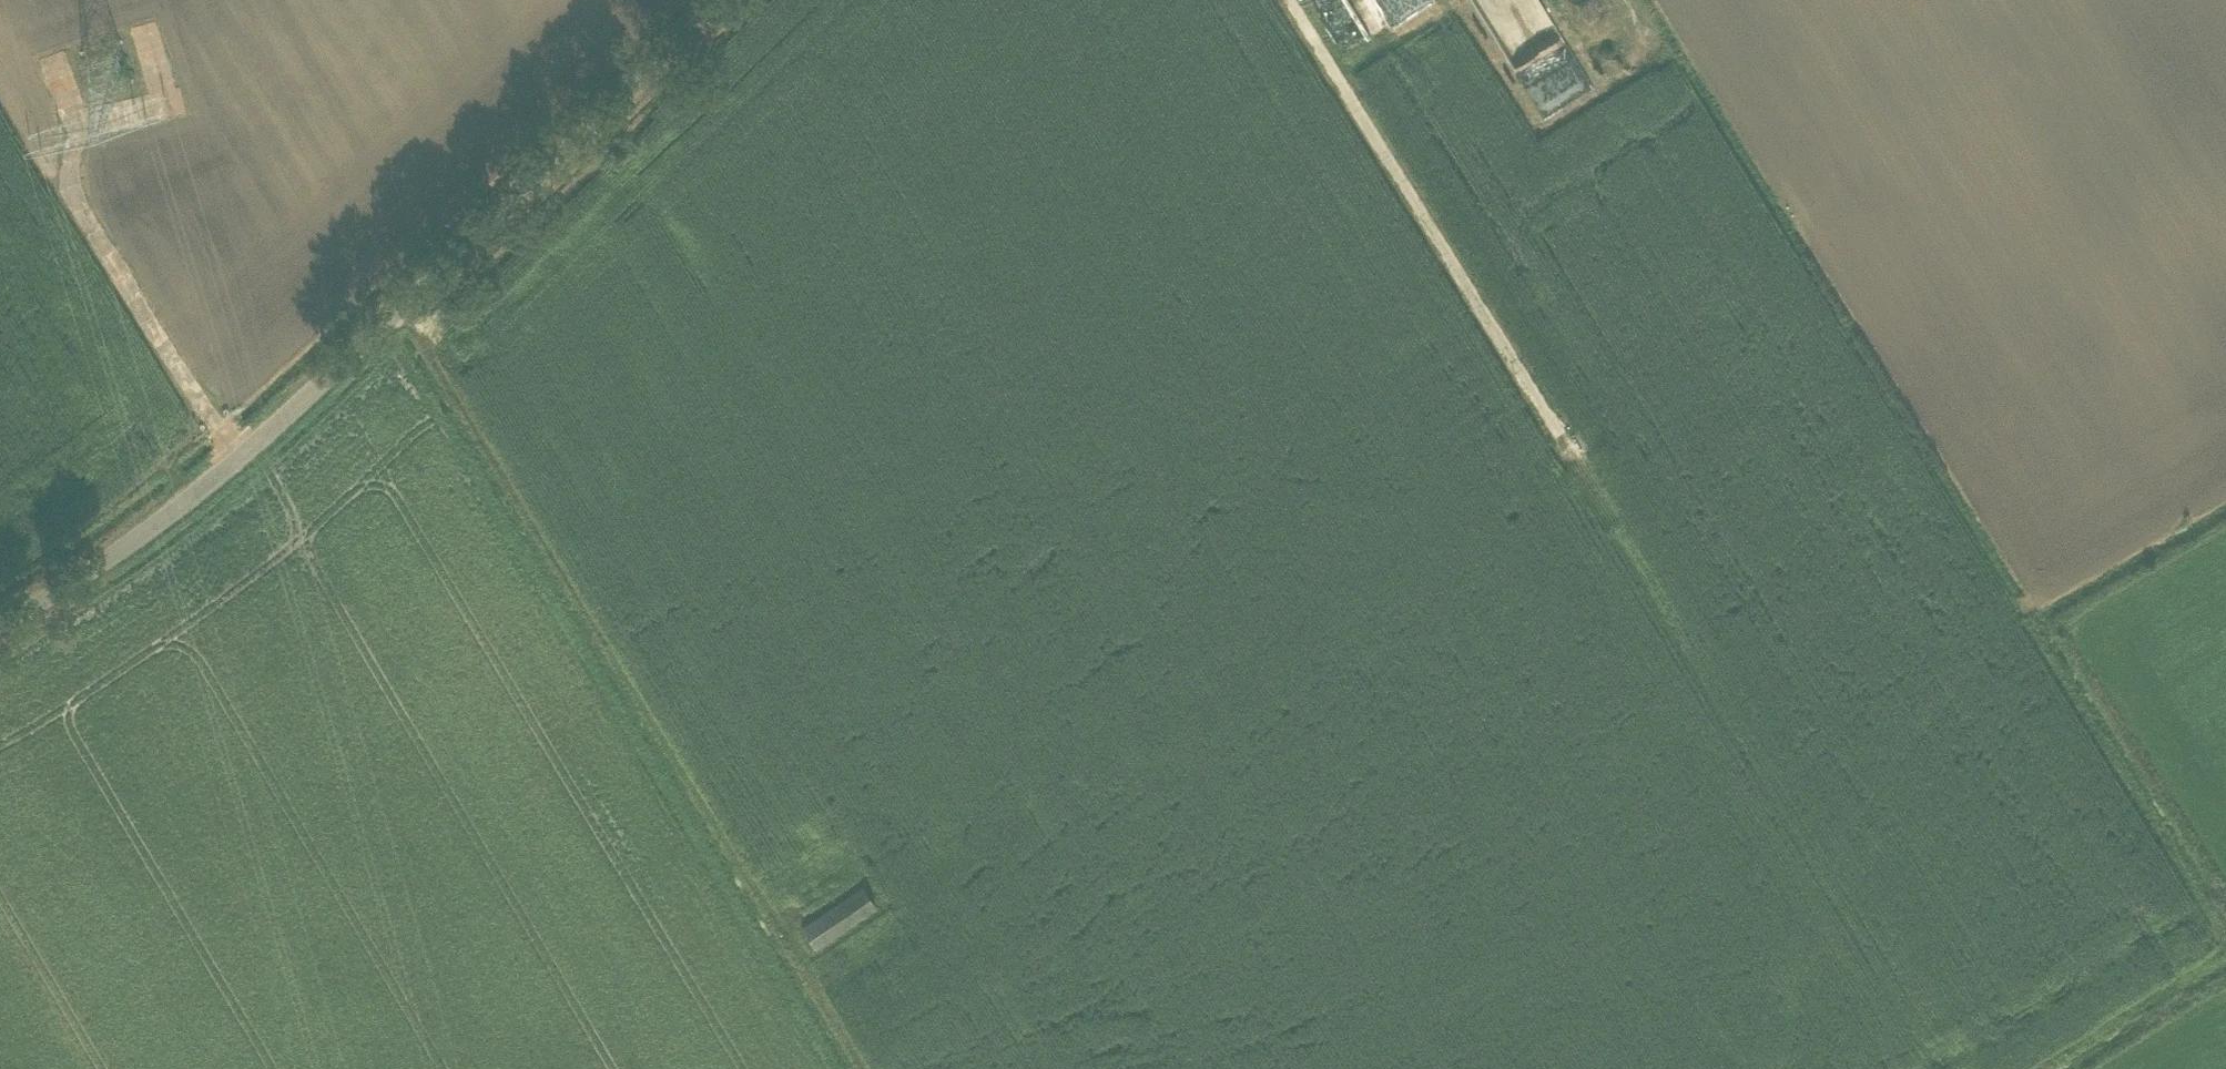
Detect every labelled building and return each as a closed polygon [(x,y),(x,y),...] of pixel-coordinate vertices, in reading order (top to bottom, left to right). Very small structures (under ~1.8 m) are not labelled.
[(802,924),(817,947),(879,906),(864,883),(802,924)]
